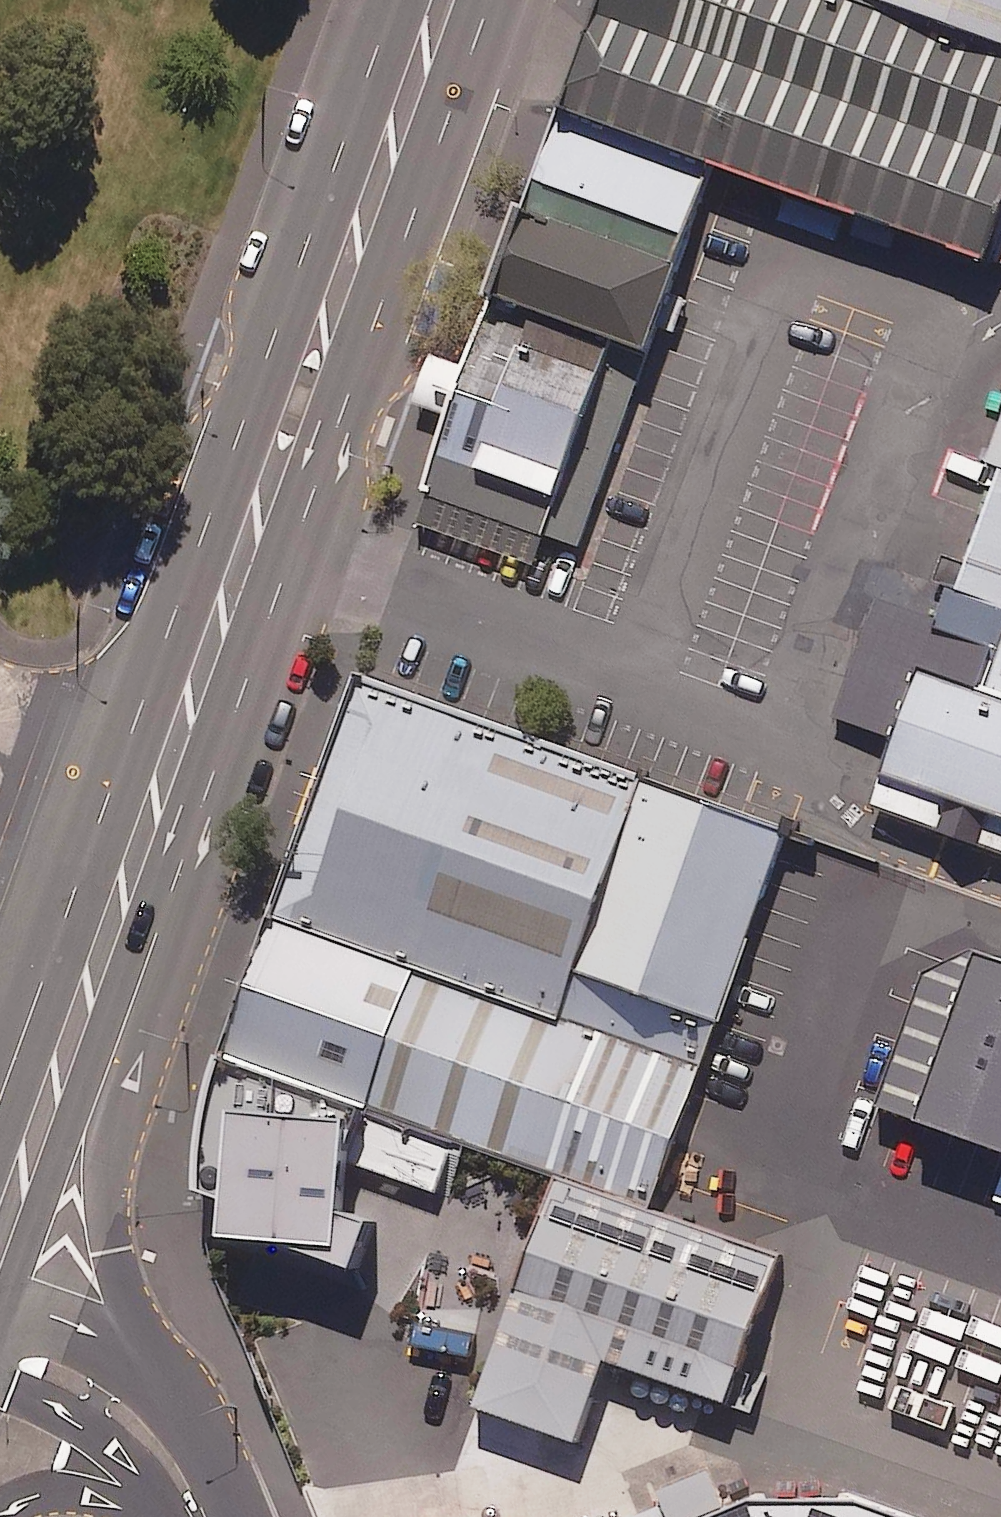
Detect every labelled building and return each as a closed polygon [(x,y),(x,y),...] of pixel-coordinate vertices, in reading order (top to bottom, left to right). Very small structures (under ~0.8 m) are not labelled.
[(848,0),(607,0),(566,114),(999,267),(1000,261),(1000,54),(858,4),(848,0)] [(858,4),(1000,54),(1000,0),(859,0),(858,4)] [(708,193),(556,138),(501,288),(654,343),(708,193)] [(573,564),(654,343),(497,286),(416,507),(573,564)] [(991,466),(1000,470),(1000,438),(991,466)] [(964,592),(954,589),(923,673),(1000,703),(1000,487),(964,592)] [(651,773),(365,669),(278,910),(563,1013),(577,976),(651,773)] [(923,673),(872,808),(1000,855),(1000,703),(923,673)] [(791,823),(651,773),(577,976),(717,1026),(791,823)] [(563,1013),(278,910),(229,1043),(650,1195),(699,1061),(563,1013)] [(973,953),(910,1127),(1000,1159),(1000,963),(973,953)] [(374,1110),(224,1056),(202,1110),(204,1193),(328,1234),(374,1110)] [(445,1195),(465,1140),(375,1108),(356,1163),(445,1195)] [(794,1253),(570,1172),(514,1326),(738,1407),(794,1253)] [(951,1281),(874,1253),(846,1330),(923,1358),(951,1281)] [(951,1281),(923,1358),(900,1423),(978,1451),(1000,1387),(1000,1299),(951,1281)] [(864,1507),(767,1509),(738,1516),(893,1516),(864,1507)]
